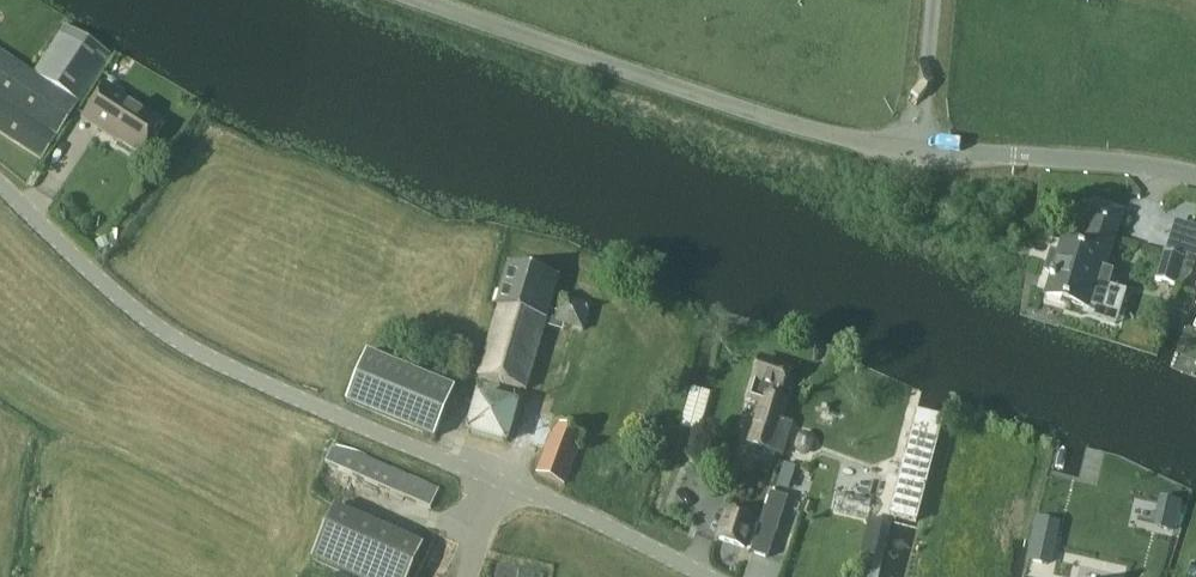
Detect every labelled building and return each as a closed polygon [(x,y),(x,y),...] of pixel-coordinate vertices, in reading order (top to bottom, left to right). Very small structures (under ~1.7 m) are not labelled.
[(43,158),(111,54),(64,23),(33,70),(0,49),(0,130),(43,158)] [(83,117),(139,152),(160,118),(104,84),(83,117)] [(1055,268),(1047,295),(1089,308),(1091,302),(1104,306),(1110,285),(1102,283),(1120,225),(1123,213),(1098,205),(1094,217),(1085,248),(1063,242),(1060,251),(1055,249),(1050,266),(1055,268)] [(104,238),(94,243),(98,252),(108,247),(104,238)] [(1194,261),(1164,251),(1155,279),(1178,287),(1190,276),(1194,261)] [(485,360),(481,374),(527,387),(545,325),(550,327),(553,318),(583,327),(591,304),(565,296),(561,311),(550,308),(559,275),(510,261),(498,304),(500,305),(485,360)] [(456,388),(367,352),(347,401),(436,437),(456,388)] [(788,368),(762,359),(749,397),(763,402),(750,440),(782,451),(792,421),(785,419),(790,403),(778,399),(788,368)] [(694,385),(691,408),(709,410),(712,387),(694,385)] [(466,431),(508,444),(522,401),(480,388),(466,431)] [(920,418),(892,523),(916,529),(944,424),(920,418)] [(538,472),(566,483),(585,433),(557,422),(538,472)] [(334,443),(327,461),(432,506),(439,488),(334,443)] [(1059,472),(1057,482),(1101,490),(1103,480),(1059,472)] [(786,496),(772,492),(753,551),(767,555),(786,496)] [(356,576),(413,576),(431,532),(339,493),(313,557),(356,576)] [(1164,499),(1158,527),(1174,530),(1180,502),(1164,499)] [(1115,510),(1105,547),(1129,553),(1139,517),(1115,510)] [(729,511),(720,539),(745,547),(754,520),(729,511)] [(1038,518),(1028,560),(1047,565),(1057,523),(1038,518)] [(875,554),(882,521),(872,519),(864,552),(875,554)]
